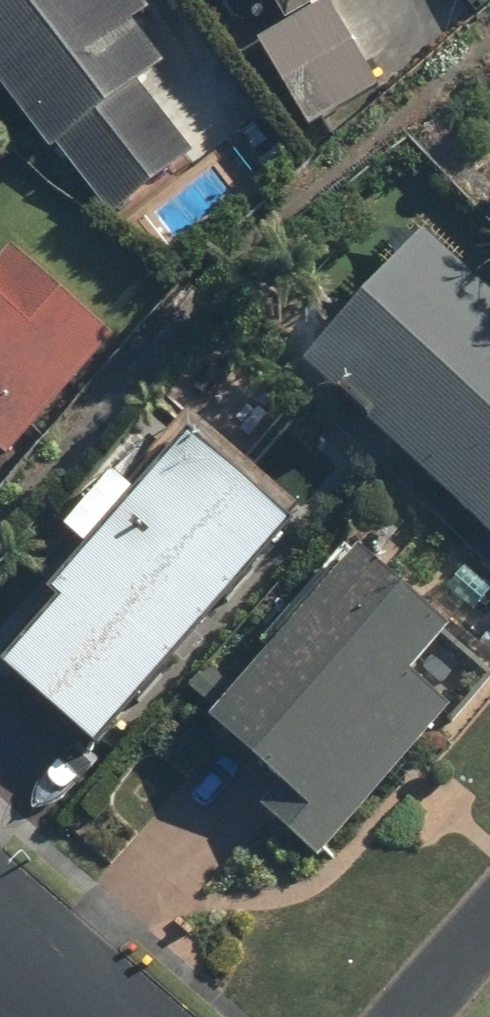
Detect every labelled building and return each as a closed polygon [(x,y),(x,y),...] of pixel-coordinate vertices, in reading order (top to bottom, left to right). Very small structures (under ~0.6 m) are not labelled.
[(42,165),(51,157),(108,224),(190,154),(136,91),(156,73),(123,35),(142,19),(126,0),(0,0),(0,116),(42,165)] [(278,32),(250,49),(300,132),(371,89),(321,6),(330,0),(258,0),(278,32)] [(404,244),(287,375),(326,409),(336,398),(388,445),(378,456),(489,556),(489,321),(404,244)] [(108,349),(4,251),(0,255),(0,464),(108,349)] [(176,414),(109,492),(99,484),(48,544),(70,563),(36,603),(47,612),(0,668),(0,687),(83,758),(292,513),(176,414)] [(244,819),(304,872),(445,713),(406,679),(445,635),(351,550),(223,694),(200,673),(182,693),(205,714),(192,729),(266,795),(244,819)]
